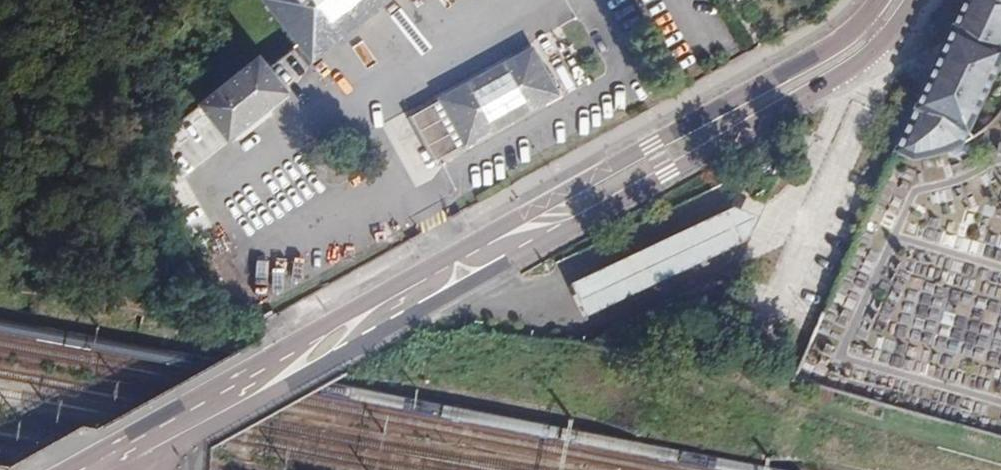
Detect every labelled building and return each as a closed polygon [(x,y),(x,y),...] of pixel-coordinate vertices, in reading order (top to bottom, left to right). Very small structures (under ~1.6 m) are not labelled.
[(316,69),(402,0),(262,0),(316,69)] [(999,0),(964,0),(949,33),(945,42),(885,167),(926,161),(957,149),(1000,50),(1000,1),(999,0)] [(557,102),(532,54),(442,105),(466,152),(557,102)] [(290,99),(262,62),(203,108),(230,144),(290,99)] [(742,255),(753,231),(728,225),(565,296),(578,325),(742,255)]
